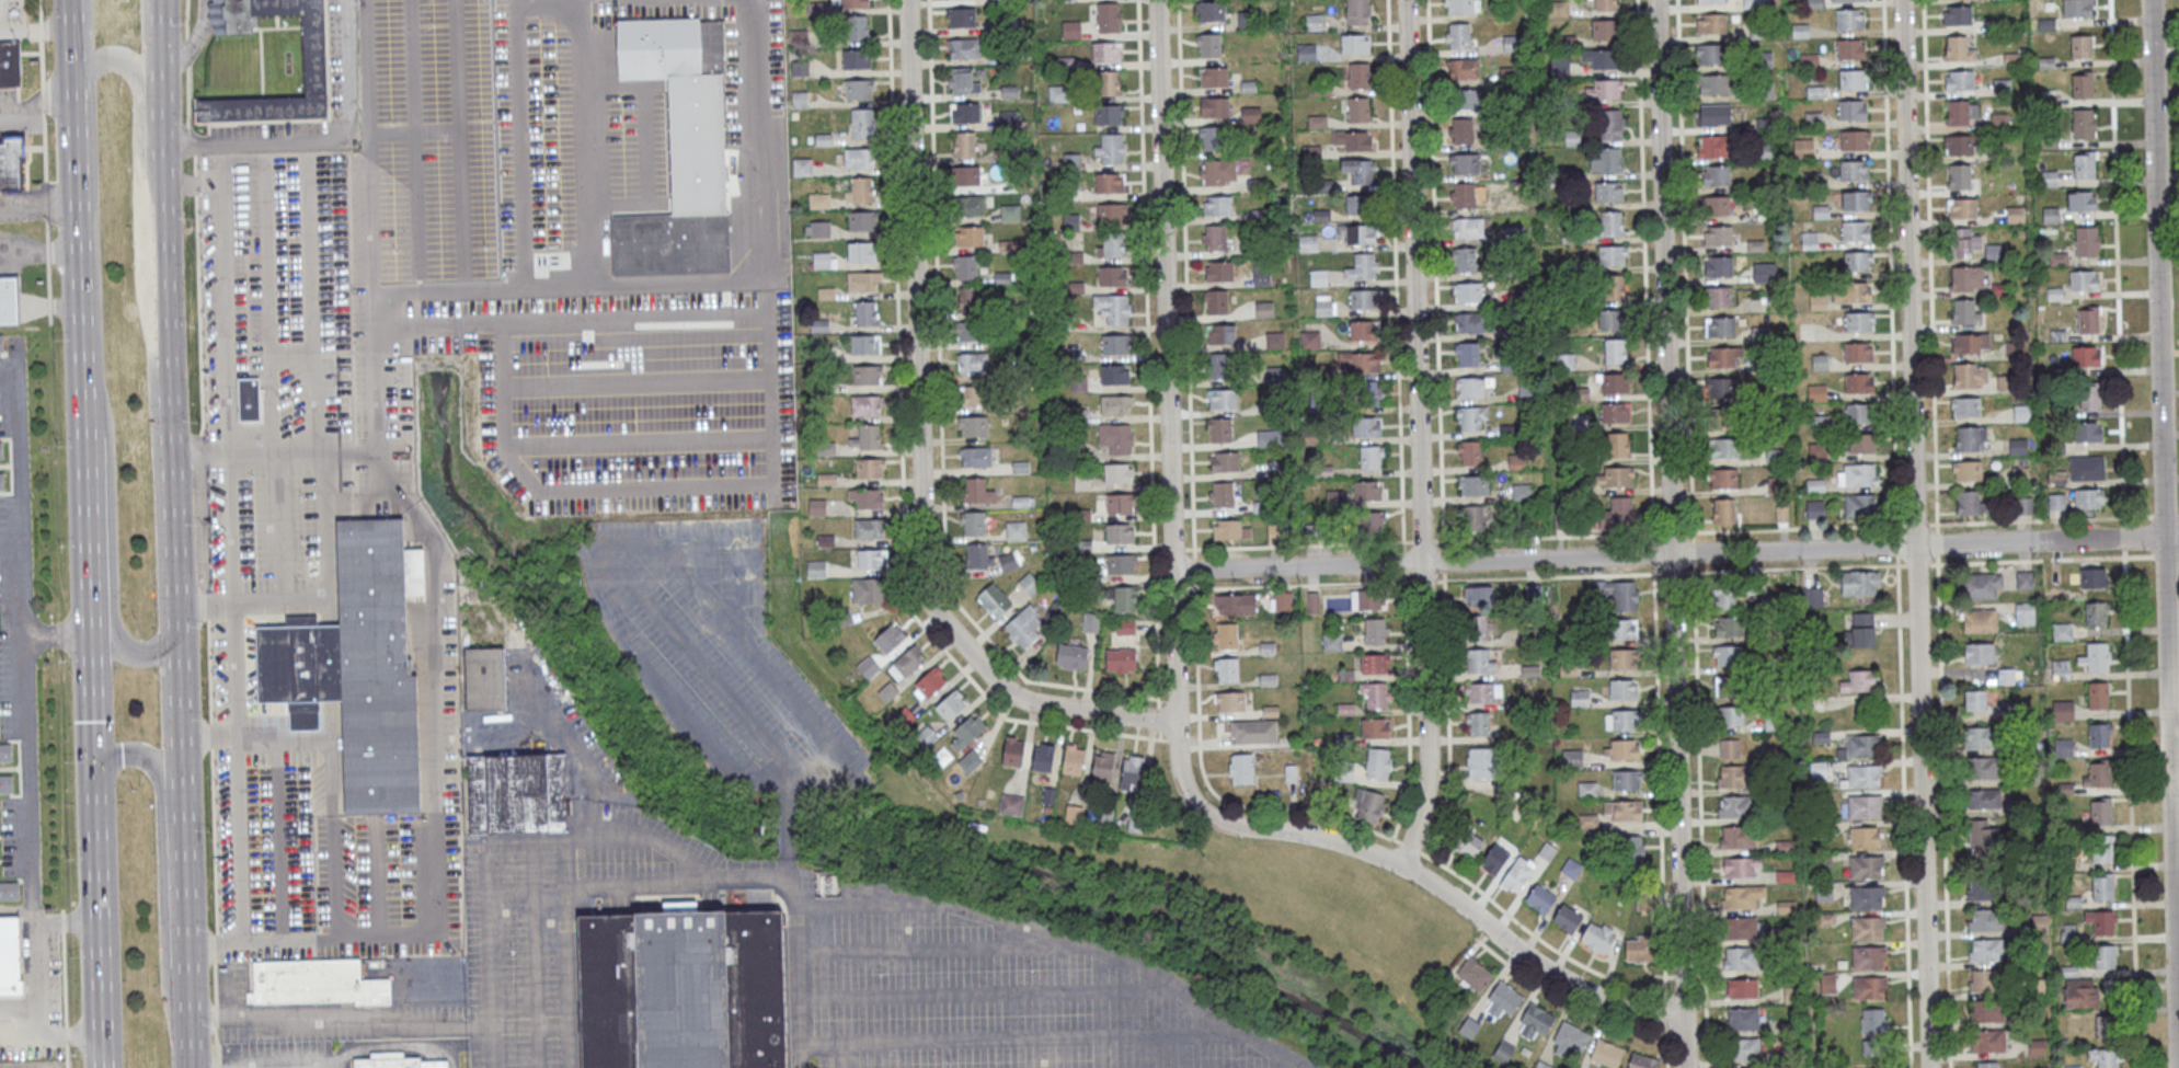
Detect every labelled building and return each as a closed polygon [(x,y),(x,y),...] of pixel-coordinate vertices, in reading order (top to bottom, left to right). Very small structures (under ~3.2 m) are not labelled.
[(209,22),(214,22),(215,33),(253,31),(252,24),(259,24),(259,12),(301,11),(301,7),(303,8),(307,93),(198,97),(197,118),(329,115),(324,0),(214,0),(209,0),(209,22)] [(841,9),(870,8),(869,0),(841,0),(841,9)] [(1347,24),(1347,0),(1367,0),(1367,3),(1371,3),(1372,15),(1368,15),(1368,24),(1347,24)] [(1445,5),(1447,5),(1447,14),(1475,13),(1474,0),(1444,0),(1445,5)] [(1595,11),(1595,0),(1615,0),(1616,10),(1595,11)] [(1743,10),(1743,0),(1765,0),(1765,10),(1743,10)] [(1807,10),(1807,0),(1823,0),(1823,9),(1807,10)] [(2063,20),(2063,0),(2091,0),(2091,19),(2063,20)] [(1223,20),(1223,1),(1194,1),(1195,15),(1200,15),(1200,21),(1223,20)] [(1098,3),(1098,33),(1120,32),(1119,2),(1098,3)] [(1568,16),(1568,2),(1550,2),(1550,16),(1568,16)] [(947,8),(947,19),(949,19),(949,27),(975,26),(975,7),(947,8)] [(1947,8),(1971,7),(1971,26),(1943,27),(1943,13),(1947,12),(1947,8)] [(615,276),(613,216),(670,215),(667,79),(617,80),(616,22),(665,20),(665,9),(724,11),(725,82),(744,81),(744,100),(726,101),(731,273),(615,276)] [(1238,12),(1254,11),(1254,27),(1238,28),(1238,12)] [(1836,31),(1836,11),(1859,11),(1859,15),(1863,15),(1865,30),(1836,31)] [(1305,14),(1321,13),(1322,30),(1306,30),(1305,14)] [(847,40),(868,40),(868,15),(847,15),(847,40)] [(1701,23),(1701,15),(1725,15),(1725,34),(1697,35),(1696,24),(1701,23)] [(1592,21),(1617,20),(1617,39),(1592,41),(1592,21)] [(1063,21),(1080,21),(1080,37),(1063,38),(1063,21)] [(1995,21),(2012,21),(2012,32),(1995,33),(1995,21)] [(2038,21),(2054,21),(2055,32),(2038,32),(2038,21)] [(1449,23),(1469,22),(1470,48),(1450,49),(1449,23)] [(1750,25),(1766,24),(1766,41),(1750,41),(1750,25)] [(1809,25),(1809,38),(1792,39),(1792,26),(1809,25)] [(1220,33),(1220,57),(1201,57),(1200,44),(1196,45),(1196,34),(1220,33)] [(1341,34),(1342,55),(1369,54),(1369,39),(1364,39),(1364,34),(1341,34)] [(950,38),(950,58),(979,57),(978,37),(950,38)] [(1943,62),(1943,56),(1946,56),(1946,46),(1947,46),(1947,37),(1966,37),(1966,50),(1975,50),(1975,62),(1966,62),(1943,62)] [(2071,37),(2091,37),(2091,59),(2072,59),(2071,37)] [(21,83),(20,51),(19,41),(0,41),(0,84),(21,83)] [(1861,45),(1865,45),(1865,60),(1837,61),(1836,41),(1860,41),(1861,45)] [(1092,42),(1092,60),(1121,60),(1120,47),(1115,47),(1115,42),(1092,42)] [(1299,44),(1315,44),(1316,60),(1299,60),(1299,44)] [(1700,47),(1700,46),(1723,46),(1723,65),(1700,65),(1700,57),(1696,57),(1696,47),(1700,47)] [(841,49),(842,69),(871,69),(871,48),(841,49)] [(1580,49),(1580,60),(1591,60),(1591,69),(1618,69),(1618,48),(1580,49)] [(1753,54),(1771,54),(1771,70),(1754,71),(1753,54)] [(2003,55),(2020,55),(2020,66),(2004,66),(2003,55)] [(1800,56),(1817,56),(1819,69),(1801,69),(1800,56)] [(1447,59),(1447,69),(1449,69),(1450,79),(1479,78),(1479,58),(1447,59)] [(1550,77),(1569,77),(1569,59),(1550,59),(1550,77)] [(2038,59),(2054,59),(2054,70),(2039,70),(2038,59)] [(1349,62),(1368,62),(1369,88),(1350,89),(1349,62)] [(980,80),(971,80),(971,67),(949,67),(949,93),(980,93),(980,80)] [(1199,68),(1200,88),(1228,87),(1227,67),(1199,68)] [(1098,95),(1120,95),(1120,70),(1098,70),(1098,95)] [(1866,82),(1866,90),(1839,91),(1839,72),(1865,71),(1868,71),(1868,82),(1866,82)] [(1949,72),(1973,72),(1973,91),(1946,92),(1946,78),(1949,78),(1949,72)] [(1738,74),(1739,95),(1699,96),(1699,88),(1697,88),(1697,76),(1738,74)] [(2072,77),(2091,76),(2092,100),(2073,101),(2072,77)] [(845,80),(846,100),(874,99),(873,79),(845,80)] [(1622,79),(1622,89),(1619,89),(1620,99),(1584,100),(1584,88),(1593,87),(1593,80),(1622,79)] [(1240,80),(1257,80),(1257,92),(1241,92),(1240,80)] [(1993,81),(2010,81),(2011,96),(1994,96),(1993,81)] [(1756,83),(1774,83),(1774,101),(1756,101),(1756,83)] [(1050,85),(1065,85),(1066,102),(1050,102),(1050,85)] [(1807,88),(1823,88),(1824,100),(1807,100),(1807,88)] [(1454,109),(1478,109),(1478,89),(1454,89),(1454,109)] [(1349,97),(1368,96),(1369,123),(1350,123),(1349,97)] [(2040,97),(2057,96),(2057,110),(2040,110),(2040,97)] [(1201,97),(1202,118),(1230,117),(1229,97),(1201,97)] [(951,103),(951,123),(979,122),(979,102),(951,103)] [(1839,122),(1838,102),(1862,102),(1862,106),(1867,106),(1867,122),(1839,122)] [(1969,119),(1969,127),(1946,127),(1946,120),(1948,120),(1947,103),(1969,102),(1969,105),(1977,105),(1977,119),(1969,119)] [(1094,105),(1096,126),(1124,125),(1123,105),(1094,105)] [(1700,106),(1730,105),(1730,125),(1718,126),(1718,127),(1700,128),(1700,106)] [(1241,106),(1260,106),(1261,122),(1241,123),(1241,106)] [(873,108),(851,108),(851,138),(873,138),(873,108)] [(1599,110),(1599,140),(1622,140),(1622,110),(1599,110)] [(998,112),(1016,111),(1017,127),(999,128),(998,112)] [(2094,119),(2097,119),(2097,133),(2095,133),(2095,140),(2074,141),(2073,111),(2094,111),(2094,119)] [(1308,115),(1327,114),(1327,128),(1308,128),(1308,115)] [(1804,114),(1822,114),(1823,129),(1805,129),(1804,114)] [(1991,115),(2008,115),(2008,130),(1992,130),(1991,115)] [(1452,118),(1472,117),(1473,143),(1453,143),(1452,118)] [(1756,119),(1773,119),(1774,130),(1756,130),(1756,119)] [(1225,150),(1225,127),(1200,127),(1200,150),(1225,150)] [(1867,142),(1867,151),(1842,152),(1840,133),(1867,131),(1867,133),(1870,133),(1870,142),(1867,142)] [(953,157),(974,157),(974,132),(953,132),(953,157)] [(1372,132),(1333,132),(1333,147),(1344,147),(1344,151),(1372,151),(1372,132)] [(2,134),(2,138),(1,138),(0,138),(0,186),(3,186),(3,190),(23,188),(22,157),(26,157),(25,133),(2,134)] [(1101,134),(1122,134),(1122,141),(1125,141),(1125,154),(1122,154),(1122,163),(1101,163),(1101,154),(1094,154),(1093,146),(1101,146),(1101,134)] [(1948,137),(1971,137),(1971,135),(1981,135),(1981,147),(1973,147),(1973,156),(1948,157),(1948,147),(1945,148),(1945,138),(1948,138),(1948,137)] [(1698,159),(1697,150),(1701,149),(1700,138),(1731,136),(1732,158),(1698,159)] [(1792,140),(1813,140),(1813,160),(1793,160),(1792,140)] [(1758,146),(1774,145),(1775,161),(1759,162),(1758,146)] [(844,148),(845,168),(873,166),(872,147),(844,148)] [(1619,147),(1620,171),(1591,172),(1590,159),(1599,159),(1599,147),(1619,147)] [(2085,156),(2085,152),(2094,152),(2095,180),(2075,181),(2074,157),(2085,156)] [(1064,153),(1080,153),(1080,169),(1064,170),(1064,153)] [(1449,153),(1449,164),(1453,164),(1453,173),(1479,173),(1479,153),(1449,153)] [(1375,159),(1341,159),(1341,171),(1352,171),(1352,184),(1375,184),(1375,159)] [(1201,161),(1201,185),(1223,185),(1223,161),(1201,161)] [(1840,182),(1839,162),(1863,162),(1863,168),(1868,168),(1869,182),(1840,182)] [(951,165),(952,186),(980,185),(979,164),(951,165)] [(1947,191),(1947,184),(1949,184),(1949,166),(1970,165),(1971,191),(1947,191)] [(1709,186),(1709,187),(1702,187),(1702,172),(1706,172),(1706,168),(1730,166),(1730,186),(1709,186)] [(2041,173),(2057,172),(2057,188),(2042,188),(2041,173)] [(1096,173),(1096,193),(1124,192),(1124,179),(1119,179),(1119,173),(1096,173)] [(1804,174),(1822,174),(1823,188),(1804,190),(1804,174)] [(852,190),(844,190),(844,202),(873,202),(873,177),(852,177),(852,190)] [(1755,181),(1773,180),(1774,192),(1755,192),(1755,181)] [(1454,183),(1473,182),(1475,208),(1455,208),(1454,183)] [(1624,202),(1622,191),(1620,191),(1620,182),(1593,182),(1594,202),(1624,202)] [(1871,193),(1871,204),(1869,204),(1869,211),(1843,213),(1842,194),(1871,193)] [(2067,193),(2091,193),(2091,197),(2096,197),(2096,213),(2068,213),(2067,193)] [(828,195),(810,195),(810,208),(828,208),(828,195)] [(954,196),(955,216),(984,215),(983,195),(954,196)] [(1202,196),(1203,216),(1231,215),(1231,195),(1202,196)] [(1346,215),(1375,215),(1375,195),(1346,195),(1346,215)] [(1704,217),(1704,198),(1729,198),(1730,217),(1704,217)] [(1952,206),(1952,200),(1976,200),(1976,219),(1949,220),(1949,206),(1952,206)] [(1098,204),(1098,223),(1126,222),(1126,203),(1098,204)] [(1001,205),(1019,205),(1019,221),(1001,222),(1001,205)] [(1812,207),(1828,207),(1828,220),(1813,221),(1812,207)] [(2023,208),(2023,225),(2007,225),(2007,208),(2023,208)] [(2042,209),(2058,209),(2058,225),(2043,225),(2042,209)] [(848,211),(849,231),(878,230),(876,210),(848,211)] [(1622,212),(1597,212),(1597,238),(1622,238),(1622,212)] [(1060,214),(1078,214),(1078,230),(1060,230),(1060,214)] [(1453,218),(1453,228),(1455,228),(1455,238),(1482,237),(1482,217),(1453,218)] [(829,237),(829,221),(808,221),(808,229),(806,229),(806,237),(829,237)] [(1842,243),(1842,223),(1866,223),(1866,228),(1869,228),(1870,242),(1842,243)] [(1375,224),(1345,224),(1345,244),(1375,244),(1375,224)] [(1228,225),(1202,225),(1202,250),(1228,250),(1228,225)] [(954,227),(954,246),(983,245),(983,226),(954,227)] [(1706,248),(1705,233),(1709,233),(1709,228),(1731,228),(1732,246),(1706,248)] [(2076,229),(2097,228),(2097,237),(2100,237),(2100,250),(2098,250),(2098,259),(2076,259),(2076,229)] [(1949,230),(1970,229),(1970,237),(1981,237),(1981,250),(1970,251),(1971,254),(1964,254),(1964,260),(1950,260),(1949,230)] [(1125,233),(1099,233),(1099,257),(1125,257),(1125,233)] [(1802,252),(1801,233),(1816,233),(1816,241),(1817,241),(1817,251),(1802,252)] [(999,240),(1020,240),(1020,251),(999,252),(999,240)] [(847,242),(848,262),(876,261),(875,241),(847,242)] [(1746,242),(1764,242),(1765,253),(1747,253),(1746,242)] [(1598,245),(1599,266),(1624,265),(1624,255),(1628,255),(1627,244),(1598,245)] [(1985,246),(2000,245),(2000,264),(1985,264),(1985,246)] [(1452,247),(1452,272),(1477,272),(1477,247),(1452,247)] [(1067,252),(1082,251),(1082,262),(1067,263),(1067,252)] [(1354,253),(1374,252),(1375,278),(1344,279),(1344,267),(1354,267),(1354,253)] [(1870,263),(1870,272),(1844,273),(1843,253),(1869,253),(1869,254),(1872,253),(1873,263),(1870,263)] [(2048,255),(2067,254),(2067,267),(2049,267),(2048,255)] [(977,279),(977,255),(954,255),(954,279),(977,279)] [(1706,278),(1706,264),(1709,264),(1709,259),(1733,259),(1733,277),(1706,278)] [(1204,262),(1205,282),(1234,280),(1232,261),(1204,262)] [(1753,266),(1776,265),(1776,284),(1753,284),(1753,266)] [(1098,266),(1099,286),(1126,285),(1126,272),(1122,272),(1122,266),(1098,266)] [(1253,285),(1269,285),(1269,267),(1253,267),(1253,285)] [(1952,287),(1951,268),(1983,267),(1983,290),(1973,290),(1973,292),(1950,294),(1949,287),(1952,287)] [(1814,271),(1830,269),(1830,280),(1815,280),(1814,271)] [(847,272),(848,291),(876,290),(875,271),(847,272)] [(995,272),(1010,271),(1010,283),(995,283),(995,272)] [(2069,273),(2094,272),(2094,277),(2098,277),(2099,291),(2071,292),(2069,273)] [(18,320),(0,321),(0,276),(16,275),(18,295),(18,305),(18,312),(18,320)] [(1604,300),(1623,300),(1623,276),(1604,276),(1604,300)] [(1068,282),(1083,280),(1085,292),(1069,292),(1068,282)] [(1453,283),(1454,292),(1456,292),(1456,302),(1483,301),(1482,282),(1453,283)] [(1833,303),(1833,284),(1867,283),(1867,288),(1871,288),(1871,302),(1833,303)] [(1992,286),(2009,285),(2009,297),(1992,297),(1992,286)] [(981,287),(959,287),(959,312),(981,312),(981,287)] [(1708,300),(1704,300),(1704,290),(1707,290),(1707,289),(1732,288),(1733,308),(1708,309),(1708,300)] [(1350,289),(1350,310),(1376,309),(1376,299),(1378,299),(1378,289),(1350,289)] [(2048,290),(2063,289),(2063,302),(2048,302),(2048,290)] [(1204,291),(1204,314),(1227,314),(1227,291),(1204,291)] [(1093,311),(1104,311),(1104,325),(1129,325),(1129,295),(1093,295),(1093,311)] [(1809,296),(1826,296),(1826,312),(1810,312),(1809,296)] [(855,301),(855,325),(879,324),(879,319),(876,319),(875,301),(855,301)] [(1953,310),(1953,301),(1973,301),(1974,314),(1982,314),(1982,323),(1974,323),(1974,326),(1951,326),(1951,319),(1953,319),(1952,310),(1953,310)] [(1272,316),(1270,302),(1256,303),(1257,318),(1272,316)] [(1622,310),(1598,310),(1598,330),(1622,330),(1622,310)] [(2078,312),(2097,311),(2098,321),(2099,321),(2099,335),(2078,335),(2078,312)] [(1456,313),(1456,323),(1458,323),(1458,332),(1486,332),(1486,312),(1456,313)] [(1871,324),(1871,333),(1846,334),(1846,314),(1870,314),(1873,314),(1874,324),(1871,324)] [(1711,319),(1735,319),(1735,338),(1708,338),(1707,324),(1711,324),(1711,319)] [(1350,321),(1350,341),(1376,340),(1376,331),(1378,331),(1378,320),(1350,321)] [(956,341),(988,341),(988,322),(956,322),(956,341)] [(1206,324),(1206,344),(1235,343),(1235,323),(1206,324)] [(1751,329),(1768,328),(1768,344),(1752,344),(1751,329)] [(1320,331),(1300,331),(1300,349),(1320,349),(1320,331)] [(1266,347),(1283,347),(1283,332),(1266,332),(1266,347)] [(2049,332),(2065,332),(2066,343),(2049,343),(2049,332)] [(851,335),(852,355),(881,354),(880,334),(851,335)] [(1101,335),(1102,355),(1131,354),(1129,334),(1101,335)] [(1980,351),(1980,354),(1969,354),(1969,355),(1952,356),(1951,342),(1957,342),(1957,335),(1989,335),(1989,351),(1980,351)] [(1626,365),(1626,339),(1604,339),(1604,365),(1626,365)] [(1458,342),(1478,342),(1479,366),(1459,367),(1458,342)] [(1844,345),(1868,344),(1868,349),(1872,349),(1873,364),(1845,365),(1844,345)] [(2006,344),(2023,344),(2023,359),(2007,359),(2006,344)] [(2072,349),(2096,348),(2096,353),(2100,353),(2100,367),(2073,368),(2072,349)] [(1065,349),(1080,349),(1081,360),(1066,361),(1065,349)] [(1735,358),(1736,369),(1708,369),(1708,355),(1712,355),(1711,349),(1743,349),(1743,358),(1735,358)] [(1379,352),(1338,352),(1338,372),(1379,372),(1379,352)] [(988,353),(957,353),(957,373),(988,373),(988,353)] [(1208,354),(1208,378),(1231,378),(1231,354),(1208,354)] [(1574,354),(1556,354),(1556,370),(1574,370),(1574,354)] [(1811,356),(1827,356),(1827,372),(1812,372),(1811,356)] [(852,366),(853,386),(882,384),(881,365),(852,366)] [(1101,365),(1101,384),(1129,383),(1128,370),(1124,370),(1124,365),(1101,365)] [(1975,386),(1975,390),(1954,390),(1953,366),(1975,365),(1975,368),(1986,368),(1986,384),(1975,386)] [(2046,369),(2064,368),(2064,381),(2046,381),(2046,369)] [(1630,374),(1601,374),(1601,394),(1630,394),(1630,374)] [(1845,395),(1845,376),(1868,375),(1868,380),(1873,380),(1873,394),(1845,395)] [(260,376),(240,377),(240,418),(262,417),(260,376)] [(1070,377),(1087,376),(1087,390),(1070,391),(1070,377)] [(1455,377),(1456,388),(1458,388),(1458,397),(1486,397),(1484,377),(1455,377)] [(1997,378),(2016,377),(2016,392),(1997,392),(1997,378)] [(1710,390),(1706,390),(1706,381),(1710,381),(1710,380),(1735,379),(1736,399),(1710,400),(1710,390)] [(1355,406),(1380,406),(1380,381),(1355,381),(1355,406)] [(959,405),(987,405),(987,386),(959,386),(959,405)] [(1808,387),(1825,387),(1826,402),(1808,403),(1808,387)] [(2079,388),(2100,387),(2101,411),(2080,412),(2079,388)] [(1208,390),(1209,410),(1238,409),(1237,389),(1208,390)] [(851,395),(851,415),(880,415),(880,394),(851,395)] [(1100,395),(1101,416),(1129,415),(1128,394),(1100,395)] [(1953,420),(1953,411),(1951,411),(1951,401),(1954,401),(1954,400),(1980,399),(1980,418),(1953,420)] [(1630,403),(1601,403),(1601,422),(1630,422),(1630,403)] [(1459,406),(1479,405),(1480,432),(1460,433),(1459,406)] [(1846,425),(1846,406),(1869,405),(1869,411),(1873,411),(1874,424),(1846,425)] [(2014,407),(2030,406),(2030,424),(2014,424),(2014,407)] [(1069,410),(1086,409),(1086,420),(1069,421),(1069,410)] [(1708,411),(1738,411),(1739,429),(1709,430),(1708,411)] [(957,416),(959,426),(961,426),(961,436),(987,435),(987,416),(957,416)] [(1353,437),(1352,417),(1376,416),(1376,421),(1380,421),(1380,436),(1353,437)] [(1810,417),(1830,417),(1830,433),(1811,433),(1810,417)] [(1230,418),(1208,418),(1208,441),(1230,441),(1230,418)] [(1766,436),(1765,422),(1782,421),(1782,435),(1766,436)] [(1131,423),(1131,432),(1133,432),(1134,445),(1131,445),(1132,453),(1110,453),(1110,445),(1099,445),(1099,424),(1131,423)] [(2102,428),(2103,444),(2075,444),(2074,429),(2077,429),(2077,424),(2098,423),(2098,428),(2102,428)] [(880,425),(860,425),(860,438),(848,438),(848,449),(880,449),(880,425)] [(1957,438),(1957,429),(1977,428),(1979,453),(1954,453),(1954,447),(1956,447),(1956,438),(1957,438)] [(1629,457),(1629,432),(1608,432),(1608,457),(1629,457)] [(1876,455),(1848,456),(1848,436),(1874,435),(1874,436),(1878,436),(1878,446),(1874,446),(1876,455)] [(1709,441),(1738,440),(1739,459),(1709,460),(1709,441)] [(2027,440),(2027,457),(2009,457),(2009,441),(2027,440)] [(1481,441),(1458,441),(1458,465),(1481,465),(1481,441)] [(1360,445),(1379,445),(1379,447),(1384,446),(1384,456),(1380,456),(1380,470),(1361,471),(1360,445)] [(1809,446),(1826,445),(1827,462),(1810,462),(1809,446)] [(2049,445),(2065,445),(2066,456),(2050,457),(2049,445)] [(960,447),(960,457),(963,457),(963,467),(990,466),(990,447),(960,447)] [(1766,451),(1784,450),(1784,466),(1766,466),(1766,451)] [(1211,452),(1212,472),(1240,471),(1239,451),(1211,452)] [(856,458),(857,479),(882,478),(882,468),(884,468),(884,458),(856,458)] [(2071,483),(2069,459),(2105,458),(2105,482),(2071,483)] [(1012,462),(1029,461),(1029,472),(1012,473),(1012,462)] [(1103,463),(1104,482),(1132,482),(1132,469),(1127,469),(1127,463),(1103,463)] [(1957,474),(1952,474),(1952,464),(1957,464),(1957,463),(1981,463),(1982,482),(1957,482),(1957,474)] [(1874,478),(1878,478),(1878,487),(1844,489),(1844,467),(1874,466),(1874,478)] [(1634,467),(1604,467),(1604,475),(1596,475),(1596,486),(1634,486),(1634,467)] [(2029,469),(2029,486),(2012,487),(2011,469),(2029,469)] [(1712,482),(1709,482),(1709,472),(1712,472),(1712,471),(1738,471),(1738,490),(1712,491),(1712,482)] [(1074,473),(1089,473),(1090,490),(1074,491),(1074,473)] [(2049,473),(2066,473),(2066,487),(2048,487),(2049,473)] [(1458,476),(1458,486),(1461,486),(1461,495),(1488,495),(1488,475),(1458,476)] [(963,502),(994,502),(994,490),(984,490),(984,478),(963,478),(963,502)] [(1768,479),(1786,479),(1786,496),(1768,496),(1768,479)] [(1354,501),(1353,481),(1377,480),(1377,485),(1381,485),(1383,499),(1354,501)] [(1232,481),(1232,506),(1213,507),(1213,499),(1209,501),(1208,492),(1213,491),(1213,482),(1232,481)] [(1807,482),(1825,481),(1825,494),(1807,494),(1807,482)] [(1515,484),(1515,499),(1533,499),(1533,484),(1515,484)] [(857,508),(856,489),(879,487),(879,493),(882,493),(883,508),(857,508)] [(2103,491),(2103,506),(2101,506),(2101,510),(2075,512),(2074,492),(2103,491)] [(1105,494),(1106,514),(1135,513),(1134,493),(1105,494)] [(1979,493),(1979,505),(1985,504),(1985,514),(1979,515),(1979,518),(1960,518),(1956,519),(1956,512),(1957,512),(1957,493),(1979,493)] [(1012,495),(1029,495),(1029,506),(1012,507),(1012,495)] [(2048,496),(2065,495),(2066,512),(2049,512),(2048,496)] [(1610,496),(1610,510),(1599,510),(1599,526),(1635,526),(1635,496),(1610,496)] [(1844,497),(1874,496),(1876,518),(1845,519),(1844,497)] [(2014,499),(2031,499),(2032,516),(2014,517),(2014,499)] [(1712,526),(1712,519),(1714,519),(1713,510),(1716,510),(1716,502),(1734,501),(1735,526),(1712,526)] [(1807,504),(1824,503),(1825,520),(1808,521),(1807,504)] [(1484,505),(1463,505),(1463,531),(1484,531),(1484,505)] [(1788,508),(1788,524),(1776,525),(1776,508),(1788,508)] [(1074,509),(1090,509),(1090,520),(1074,520),(1074,509)] [(984,536),(984,512),(961,512),(961,536),(984,536)] [(1385,512),(1365,512),(1365,531),(1385,531),(1385,512)] [(257,625),(287,624),(286,615),(318,615),(319,623),(340,623),(337,519),(405,516),(405,548),(425,547),(426,594),(406,593),(409,656),(413,657),(413,673),(418,673),(421,811),(344,812),(342,699),(320,699),(321,727),(290,728),(290,710),(289,710),(289,700),(260,701),(257,625)] [(856,519),(856,539),(882,538),(882,529),(884,529),(884,518),(856,519)] [(1217,525),(1212,525),(1213,540),(1241,539),(1240,519),(1217,520),(1217,525)] [(1006,521),(1025,521),(1025,539),(1007,540),(1006,521)] [(1105,524),(1105,543),(1134,542),(1134,529),(1128,529),(1128,524),(1105,524)] [(1075,540),(1091,539),(1091,550),(1075,551),(1075,540)] [(858,549),(859,570),(884,569),(884,560),(886,559),(886,549),(858,549)] [(1109,574),(1109,555),(1136,554),(1136,563),(1134,563),(1134,573),(1109,574)] [(807,577),(825,577),(825,561),(807,561),(807,577)] [(1878,571),(1837,571),(1837,595),(1878,595),(1878,571)] [(2080,590),(2079,571),(2106,571),(2106,579),(2108,579),(2108,589),(2080,590)] [(2032,573),(2033,592),(2017,592),(2017,574),(2032,573)] [(1995,577),(2003,577),(2003,590),(1996,590),(1996,600),(1960,601),(1959,576),(1995,575),(1995,577)] [(886,603),(886,578),(852,578),(852,603),(886,603)] [(1638,611),(1638,581),(1594,581),(1594,593),(1613,593),(1613,611),(1638,611)] [(1012,603),(992,582),(975,598),(996,619),(1012,603)] [(1464,586),(1464,606),(1493,606),(1493,586),(1464,586)] [(1137,587),(1106,587),(1106,599),(1115,599),(1115,612),(1137,612),(1137,587)] [(1822,607),(1821,587),(1803,587),(1803,608),(1822,607)] [(1735,610),(1735,588),(1713,588),(1713,610),(1735,610)] [(1386,590),(1352,590),(1352,610),(1386,610),(1386,590)] [(1291,610),(1291,593),(1275,593),(1275,610),(1291,610)] [(1215,614),(1256,614),(1256,594),(1215,594),(1215,614)] [(1317,594),(1311,594),(1311,602),(1308,602),(1308,614),(1317,614),(1317,594)] [(1040,634),(1034,628),(1043,619),(1029,604),(1002,629),(1022,651),(1040,634)] [(2034,605),(2034,627),(2016,628),(2016,606),(2034,605)] [(2106,606),(2109,606),(2109,616),(2106,616),(2106,629),(2086,629),(2086,605),(2106,605),(2106,606)] [(1996,611),(1997,634),(1964,635),(1963,612),(1996,611)] [(1845,628),(1845,647),(1874,647),(1874,612),(1852,612),(1852,628),(1845,628)] [(1097,632),(1098,615),(1085,614),(1084,631),(1097,632)] [(1488,641),(1488,615),(1467,615),(1467,641),(1488,641)] [(1743,636),(1743,616),(1715,616),(1715,636),(1743,636)] [(1388,644),(1388,618),(1364,618),(1364,644),(1388,644)] [(1637,619),(1609,619),(1609,639),(1637,639),(1637,619)] [(1118,620),(1118,634),(1133,634),(1133,620),(1118,620)] [(873,640),(886,654),(906,635),(893,621),(873,640)] [(1237,622),(1237,647),(1217,648),(1217,623),(1237,622)] [(2072,625),(2072,643),(2053,643),(2053,625),(2072,625)] [(1341,633),(1322,633),(1322,651),(1341,651),(1341,633)] [(1055,666),(1084,671),(1088,648),(1059,643),(1055,666)] [(893,663),(906,677),(926,658),(914,644),(893,663)] [(1994,645),(1994,666),(1964,667),(1964,646),(1994,645)] [(2087,666),(2077,667),(2076,658),(2087,658),(2086,645),(2108,645),(2108,653),(2110,653),(2111,666),(2109,666),(2109,675),(2087,675),(2087,666)] [(1741,666),(1741,646),(1712,646),(1712,666),(1741,666)] [(466,710),(506,710),(506,647),(466,647),(466,710)] [(1136,649),(1106,649),(1106,673),(1136,673),(1136,649)] [(1636,649),(1609,649),(1609,669),(1636,669),(1636,649)] [(1466,651),(1466,674),(1496,674),(1496,662),(1488,662),(1488,651),(1466,651)] [(1360,673),(1389,673),(1389,654),(1360,654),(1360,673)] [(879,669),(870,657),(858,666),(866,678),(879,669)] [(1238,657),(1238,682),(1218,684),(1218,670),(1214,670),(1214,659),(1218,659),(1218,657),(1238,657)] [(2069,663),(2069,680),(2053,681),(2052,663),(2069,663)] [(914,685),(926,699),(947,680),(933,666),(914,685)] [(1851,670),(1851,682),(1839,682),(1839,692),(1876,692),(1876,670),(1851,670)] [(1997,671),(2014,670),(2015,687),(1998,687),(1997,671)] [(1715,676),(1715,697),(1742,697),(1742,676),(1715,676)] [(1609,678),(1609,699),(1638,699),(1638,678),(1609,678)] [(1359,683),(1359,697),(1367,697),(1367,708),(1390,708),(1390,683),(1359,683)] [(1465,704),(1498,704),(1498,684),(1465,684),(1465,704)] [(2087,685),(2108,685),(2109,711),(2088,712),(2087,685)] [(934,708),(947,722),(967,703),(954,689),(934,708)] [(1572,706),(1589,704),(1587,690),(1571,692),(1572,706)] [(1215,712),(1244,712),(1244,692),(1215,692),(1215,712)] [(1986,693),(1986,712),(1965,713),(1965,693),(1986,693)] [(2074,703),(2074,723),(2053,724),(2052,703),(2074,703)] [(1744,706),(1716,706),(1716,726),(1744,726),(1744,706)] [(1605,710),(1605,729),(1639,729),(1639,710),(1605,710)] [(953,731),(959,736),(950,744),(957,751),(986,726),(973,712),(953,731)] [(1466,737),(1489,737),(1489,714),(1466,714),(1466,737)] [(1389,718),(1361,718),(1361,738),(1389,738),(1389,718)] [(1276,720),(1276,743),(1235,744),(1235,737),(1230,737),(1230,721),(1276,720)] [(916,737),(925,746),(936,736),(928,726),(916,737)] [(2112,726),(2112,736),(2109,736),(2109,749),(2089,750),(2088,726),(2112,726)] [(1964,733),(1968,732),(1968,730),(2006,728),(2007,737),(1997,737),(1997,750),(1964,751),(1963,742),(1968,742),(1968,740),(1964,740),(1964,733)] [(1002,763),(1006,735),(1016,736),(1016,739),(1024,740),(1020,766),(1002,763)] [(1880,735),(1847,735),(1847,748),(1836,748),(1836,758),(1880,758),(1880,735)] [(2034,738),(2034,751),(2021,753),(2020,738),(2034,738)] [(1639,739),(1604,739),(1604,759),(1639,759),(1639,739)] [(1719,758),(1739,758),(1739,739),(1719,739),(1719,758)] [(2072,740),(2073,759),(2055,759),(2054,742),(2072,740)] [(13,760),(12,742),(0,742),(0,760),(13,760)] [(1051,772),(1055,745),(1040,743),(1040,747),(1035,746),(1032,770),(1051,772)] [(1062,772),(1066,744),(1076,745),(1075,748),(1083,749),(1080,774),(1062,772)] [(1390,749),(1367,749),(1367,778),(1390,778),(1390,749)] [(1467,779),(1492,779),(1492,749),(1467,749),(1467,779)] [(957,763),(967,775),(982,762),(972,750),(957,763)] [(1111,780),(1114,753),(1100,750),(1099,755),(1096,755),(1092,778),(1111,780)] [(1582,768),(1582,750),(1562,750),(1562,768),(1582,768)] [(566,832),(565,754),(467,755),(468,833),(566,832)] [(1139,783),(1144,756),(1128,754),(1128,758),(1124,758),(1120,789),(1129,790),(1131,782),(1139,783)] [(1253,755),(1229,755),(1229,786),(1253,786),(1253,755)] [(1964,782),(1964,772),(1968,772),(1968,759),(1998,759),(1998,782),(1964,782)] [(1718,788),(1748,788),(1748,765),(1718,765),(1718,788)] [(1880,765),(1847,765),(1847,778),(1841,778),(1841,787),(1880,787),(1880,765)] [(2090,789),(2083,789),(2081,780),(2089,779),(2089,766),(2110,766),(2111,789),(2090,790),(2090,789)] [(1641,790),(1641,770),(1613,770),(1613,790),(1641,790)] [(14,792),(13,773),(0,773),(0,792),(14,792)] [(1597,782),(1578,782),(1578,798),(1597,798),(1597,782)] [(2074,785),(2074,796),(2058,796),(2057,785),(2074,785)] [(1356,821),(1382,821),(1382,791),(1356,791),(1356,821)] [(1969,812),(1968,803),(1971,803),(1971,792),(2000,792),(2000,811),(1969,812)] [(1001,809),(1022,809),(1022,795),(1001,795),(1001,809)] [(1882,795),(1849,795),(1849,817),(1882,817),(1882,795)] [(1718,796),(1718,818),(1750,818),(1750,796),(1718,796)] [(2111,800),(2112,820),(2111,820),(2111,827),(2091,828),(2090,804),(2101,803),(2101,800),(2111,800)] [(1642,801),(1604,801),(1604,821),(1642,821),(1642,801)] [(2016,803),(2031,802),(2031,814),(2016,815),(2016,803)] [(1970,858),(1969,823),(1988,822),(1988,830),(1998,829),(1999,858),(1970,858)] [(2074,824),(2074,835),(2058,836),(2058,825),(2074,824)] [(1451,845),(1473,861),(1486,843),(1464,826),(1451,845)] [(1884,826),(1849,826),(1849,846),(1884,846),(1884,826)] [(1719,827),(1719,850),(1756,850),(1756,827),(1719,827)] [(1644,836),(1621,836),(1621,863),(1644,863),(1644,836)] [(2111,837),(2112,865),(2092,865),(2091,838),(2111,837)] [(1495,879),(1512,856),(1495,843),(1478,866),(1495,879)] [(1500,885),(1517,896),(1535,866),(1518,855),(1500,885)] [(1883,856),(1850,856),(1850,877),(1883,877),(1883,856)] [(1759,859),(1721,859),(1721,877),(1759,877),(1759,859)] [(2075,862),(2076,873),(2060,873),(2060,862),(2075,862)] [(2113,903),(2092,904),(2092,880),(2103,880),(2102,875),(2112,875),(2113,903)] [(20,898),(20,880),(0,880),(0,899),(20,898)] [(1970,882),(2002,881),(2002,903),(1968,903),(1968,893),(1970,893),(1970,882)] [(1557,897),(1536,883),(1524,901),(1544,916),(1557,897)] [(1884,908),(1884,886),(1850,886),(1850,908),(1884,908)] [(1765,898),(1765,888),(1724,888),(1724,910),(1755,910),(1755,898),(1765,898)] [(2016,889),(2034,889),(2034,907),(2017,907),(2016,889)] [(2066,899),(2081,899),(2081,910),(2066,910),(2066,899)] [(1551,921),(1572,935),(1584,916),(1563,902),(1551,921)] [(582,1067),(786,1067),(783,910),(579,913),(582,1067)] [(1969,934),(1969,925),(1972,925),(1972,911),(2002,911),(2003,933),(1969,934)] [(2094,925),(2085,925),(2085,914),(2113,912),(2113,915),(2117,915),(2117,925),(2113,925),(2114,938),(2095,938),(2094,925)] [(0,917),(0,997),(26,996),(26,978),(23,978),(22,916),(0,917)] [(1851,917),(1851,938),(1884,938),(1884,917),(1851,917)] [(1755,918),(1722,918),(1722,940),(1755,940),(1755,918)] [(2032,918),(2048,918),(2049,935),(2032,937),(2032,918)] [(1579,943),(1606,956),(1618,932),(1591,919),(1579,943)] [(2074,927),(2075,933),(2076,933),(2077,944),(2061,945),(2061,927),(2074,927)] [(1625,962),(1653,962),(1653,938),(1625,938),(1625,962)] [(1972,942),(2003,942),(2004,963),(1973,964),(1969,964),(1969,954),(1972,954),(1972,942)] [(1851,968),(1881,968),(1881,946),(1851,946),(1851,968)] [(1756,949),(1723,949),(1723,972),(1756,972),(1756,949)] [(2095,949),(2114,949),(2115,973),(2095,973),(2095,949)] [(1455,973),(1469,955),(1493,975),(1480,992),(1455,973)] [(252,960),(252,1000),(252,1004),(391,1002),(391,978),(362,979),(362,959),(252,960)] [(2078,968),(2078,979),(2062,980),(2061,968),(2078,968)] [(1970,995),(1970,985),(1972,985),(1972,973),(2003,972),(2004,995),(1970,995)] [(1886,976),(1854,976),(1854,999),(1886,999),(1886,976)] [(1487,998),(1500,979),(1524,996),(1511,1014),(1487,998)] [(1756,980),(1727,980),(1727,999),(1756,999),(1756,980)] [(2045,981),(2045,997),(2027,998),(2027,981),(2045,981)] [(2066,1011),(2066,981),(2092,981),(2092,990),(2098,990),(2099,1010),(2066,1011)] [(1518,1021),(1530,1001),(1556,1015),(1545,1035),(1535,1030),(1530,1038),(1517,1031),(1522,1023),(1518,1021)] [(2004,1002),(2005,1025),(1971,1025),(1971,1015),(1973,1015),(1973,1003),(2004,1002)] [(1862,1008),(1862,1053),(1887,1053),(1887,1008),(1862,1008)] [(1758,1009),(1727,1009),(1727,1032),(1758,1032),(1758,1009)] [(1467,1015),(1481,1023),(1471,1040),(1457,1032),(1467,1015)] [(2017,1018),(2035,1017),(2035,1029),(2018,1029),(2017,1018)] [(2117,1031),(2120,1031),(2120,1042),(2117,1042),(2117,1043),(2096,1043),(2096,1019),(2117,1019),(2117,1031)] [(1552,1041),(1562,1020),(1589,1033),(1579,1054),(1570,1048),(1566,1058),(1553,1053),(1558,1043),(1552,1041)] [(1971,1056),(1971,1046),(1974,1046),(1974,1033),(2005,1032),(2005,1055),(1971,1056)] [(1589,1057),(1597,1035),(1625,1047),(1616,1067),(1589,1057)] [(1501,1038),(1515,1047),(1505,1064),(1491,1055),(1501,1038)] [(1728,1063),(1759,1063),(1759,1040),(1728,1040),(1728,1063)] [(2029,1043),(2045,1042),(2046,1058),(2029,1058),(2029,1043)] [(449,1059),(403,1060),(403,1052),(369,1052),(369,1057),(353,1057),(353,1067),(449,1067),(449,1059)] [(1661,1059),(1658,1067),(1627,1067),(1632,1052),(1661,1059)] [(2118,1064),(2118,1067),(2098,1067),(2098,1063),(2088,1063),(2088,1053),(2117,1052),(2117,1053),(2121,1053),(2121,1064),(2118,1064)] [(1555,1067),(1554,1067),(1533,1067),(1538,1058),(1555,1067)]
